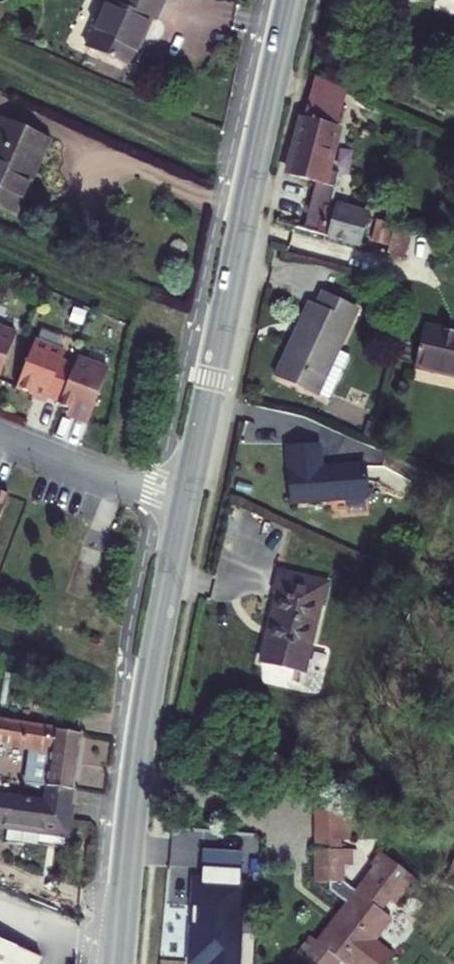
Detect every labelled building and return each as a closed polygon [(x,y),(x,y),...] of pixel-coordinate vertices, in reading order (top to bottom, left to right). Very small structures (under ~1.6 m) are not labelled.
[(108,2),(87,49),(130,67),(151,20),(154,22),(163,0),(104,0),(108,2)] [(315,80),(305,118),(338,127),(346,94),(315,80)] [(316,183),(304,230),(365,248),(370,229),(363,227),(365,222),(366,218),(330,208),(338,174),(326,171),(338,127),(305,118),(289,176),(316,183)] [(22,198),(50,140),(4,120),(0,128),(0,211),(14,217),(22,198)] [(370,229),(365,248),(385,251),(391,229),(365,222),(363,227),(370,229)] [(310,302),(299,326),(303,328),(294,348),(290,346),(276,375),(329,399),(350,357),(339,351),(358,310),(322,293),(317,306),(310,302)] [(303,328),(299,326),(290,346),(294,348),(303,328)] [(424,326),(415,368),(453,377),(453,333),(424,326)] [(13,334),(0,329),(0,367),(13,334)] [(57,403),(71,368),(58,362),(62,354),(32,341),(13,388),(43,400),(44,397),(57,403)] [(84,425),(105,371),(75,359),(71,368),(57,403),(55,407),(71,413),(69,419),(84,425)] [(369,498),(366,465),(336,468),(337,471),(323,472),(320,445),(288,448),(292,504),(369,498)] [(333,581),(278,568),(271,593),(278,595),(283,575),(324,586),(320,605),(327,607),(333,581)] [(274,624),(266,663),(304,671),(320,605),(324,586),(283,575),(278,595),(271,623),(274,624)] [(271,623),(267,622),(258,661),(266,663),(274,624),(271,623)] [(47,729),(0,721),(0,740),(34,747),(43,748),(47,729)] [(46,772),(55,730),(47,729),(43,748),(34,747),(31,769),(46,772)] [(41,802),(67,806),(79,735),(55,730),(46,772),(41,802)] [(8,825),(11,804),(12,798),(0,796),(0,824),(8,825)] [(5,840),(34,844),(36,829),(63,833),(67,806),(41,802),(18,799),(17,805),(11,804),(8,825),(5,840)] [(310,938),(296,955),(307,963),(335,963),(337,961),(341,963),(390,963),(394,958),(373,942),(390,919),(382,912),(391,901),(396,905),(406,893),(411,896),(421,883),(380,852),(370,866),(372,869),(363,881),(369,887),(361,896),(354,891),(344,882),(344,866),(352,866),(352,851),(340,851),(340,840),(351,840),(350,812),(318,812),(318,851),(314,852),(313,883),(327,883),(328,891),(345,905),(337,915),(343,919),(336,926),(332,922),(328,919),(323,922),(321,929),(325,932),(329,935),(321,946),(316,942),(310,938)] [(442,878),(453,883),(453,852),(442,878)] [(197,866),(187,963),(188,963),(243,963),(249,872),(197,866)] [(369,887),(363,881),(354,891),(361,896),(369,887)] [(337,915),(332,922),(336,926),(343,919),(337,915)] [(325,932),(316,942),(321,946),(329,935),(325,932)] [(40,959),(0,942),(0,963),(38,963),(40,959)]
